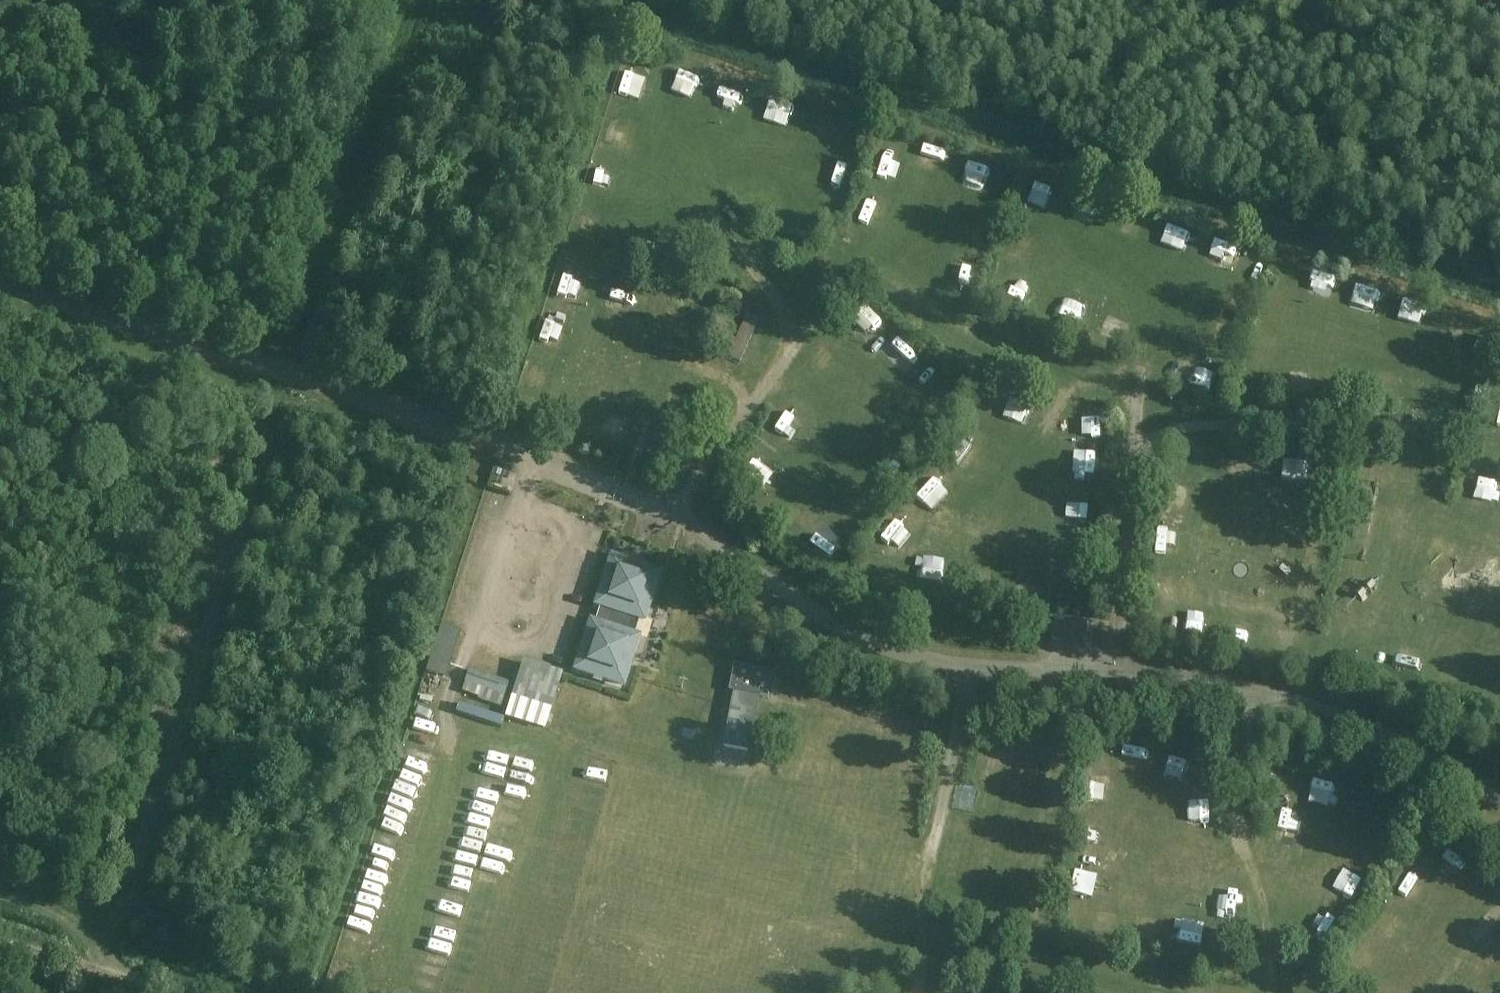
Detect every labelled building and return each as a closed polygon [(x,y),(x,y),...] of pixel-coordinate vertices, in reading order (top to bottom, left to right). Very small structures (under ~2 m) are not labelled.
[(623,75),(617,97),(640,103),(645,81),(623,75)] [(771,91),(767,107),(789,113),(793,97),(771,91)] [(926,142),(923,154),(954,160),(957,148),(926,142)] [(593,187),(605,190),(610,168),(598,165),(593,187)] [(974,165),(968,183),(988,190),(995,172),(974,165)] [(1029,186),(1051,196),(1056,184),(1034,175),(1029,186)] [(831,193),(843,198),(851,181),(839,176),(831,193)] [(861,211),(884,217),(889,196),(866,190),(861,211)] [(1168,220),(1165,229),(1188,238),(1191,229),(1168,220)] [(954,282),(973,285),(977,263),(957,260),(954,282)] [(1315,262),(1309,282),(1336,289),(1342,270),(1315,262)] [(555,291),(576,298),(582,276),(562,270),(555,291)] [(1363,282),(1356,300),(1374,307),(1381,289),(1363,282)] [(1008,286),(1005,296),(1027,303),(1030,293),(1008,286)] [(865,321),(873,313),(857,298),(849,306),(865,321)] [(1048,304),(1045,313),(1067,320),(1070,312),(1048,304)] [(759,319),(747,314),(728,357),(739,362),(759,319)] [(898,327),(882,340),(898,359),(913,346),(898,327)] [(1225,338),(1220,354),(1232,358),(1238,343),(1225,338)] [(1461,391),(1462,401),(1484,398),(1483,388),(1461,391)] [(945,392),(943,409),(955,411),(957,393),(945,392)] [(1086,405),(1084,427),(1107,430),(1110,408),(1086,405)] [(779,455),(791,438),(773,425),(761,442),(779,455)] [(1079,447),(1076,463),(1096,466),(1098,450),(1079,447)] [(1259,470),(1258,450),(1231,451),(1232,471),(1259,470)] [(1310,467),(1311,456),(1284,453),(1283,464),(1310,467)] [(885,470),(894,477),(904,462),(895,455),(885,470)] [(940,485),(952,468),(940,459),(927,476),(940,485)] [(1477,475),(1469,488),(1488,499),(1496,485),(1477,475)] [(1192,510),(1195,492),(1176,489),(1173,508),(1192,510)] [(850,508),(865,521),(876,509),(861,496),(850,508)] [(1088,520),(1089,498),(1068,497),(1067,519),(1088,520)] [(1169,535),(1165,556),(1187,560),(1191,539),(1169,535)] [(1074,545),(1074,566),(1085,566),(1085,546),(1074,545)] [(658,572),(611,557),(596,604),(599,606),(594,623),(590,622),(575,669),(622,684),(637,637),(634,636),(639,618),(643,620),(658,572)] [(944,575),(943,557),(921,558),(923,577),(944,575)] [(1039,594),(1041,575),(1018,573),(1015,591),(1039,594)] [(1310,582),(1307,605),(1320,607),(1322,583),(1310,582)] [(1183,615),(1181,627),(1213,633),(1215,621),(1183,615)] [(1053,619),(1048,651),(1084,654),(1086,623),(1053,619)] [(440,625),(425,672),(445,679),(460,632),(440,625)] [(551,669),(513,656),(502,686),(540,699),(551,669)] [(733,691),(768,698),(773,673),(738,666),(733,691)] [(495,692),(499,680),(469,670),(462,690),(477,695),(480,687),(495,692)] [(750,713),(730,710),(723,746),(744,750),(750,713)] [(469,712),(466,721),(485,727),(487,717),(469,712)] [(415,718),(412,729),(436,734),(438,723),(415,718)] [(420,735),(415,743),(431,753),(436,744),(420,735)] [(424,783),(413,779),(416,770),(401,765),(391,795),(417,803),(424,783)] [(1088,775),(1085,799),(1098,801),(1101,777),(1088,775)] [(1197,802),(1197,824),(1218,823),(1217,801),(1197,802)] [(1298,834),(1301,812),(1278,808),(1275,831),(1298,834)] [(390,814),(389,823),(411,827),(412,818),(390,814)] [(386,823),(378,844),(404,853),(411,831),(386,823)] [(1082,826),(1079,845),(1091,847),(1094,828),(1082,826)] [(374,856),(371,865),(396,872),(399,863),(374,856)] [(1410,881),(1425,886),(1433,863),(1417,858),(1410,881)] [(1070,893),(1094,898),(1098,878),(1073,873),(1070,893)] [(350,924),(349,934),(374,938),(375,927),(350,924)] [(1369,945),(1356,961),(1365,968),(1378,952),(1369,945)]
